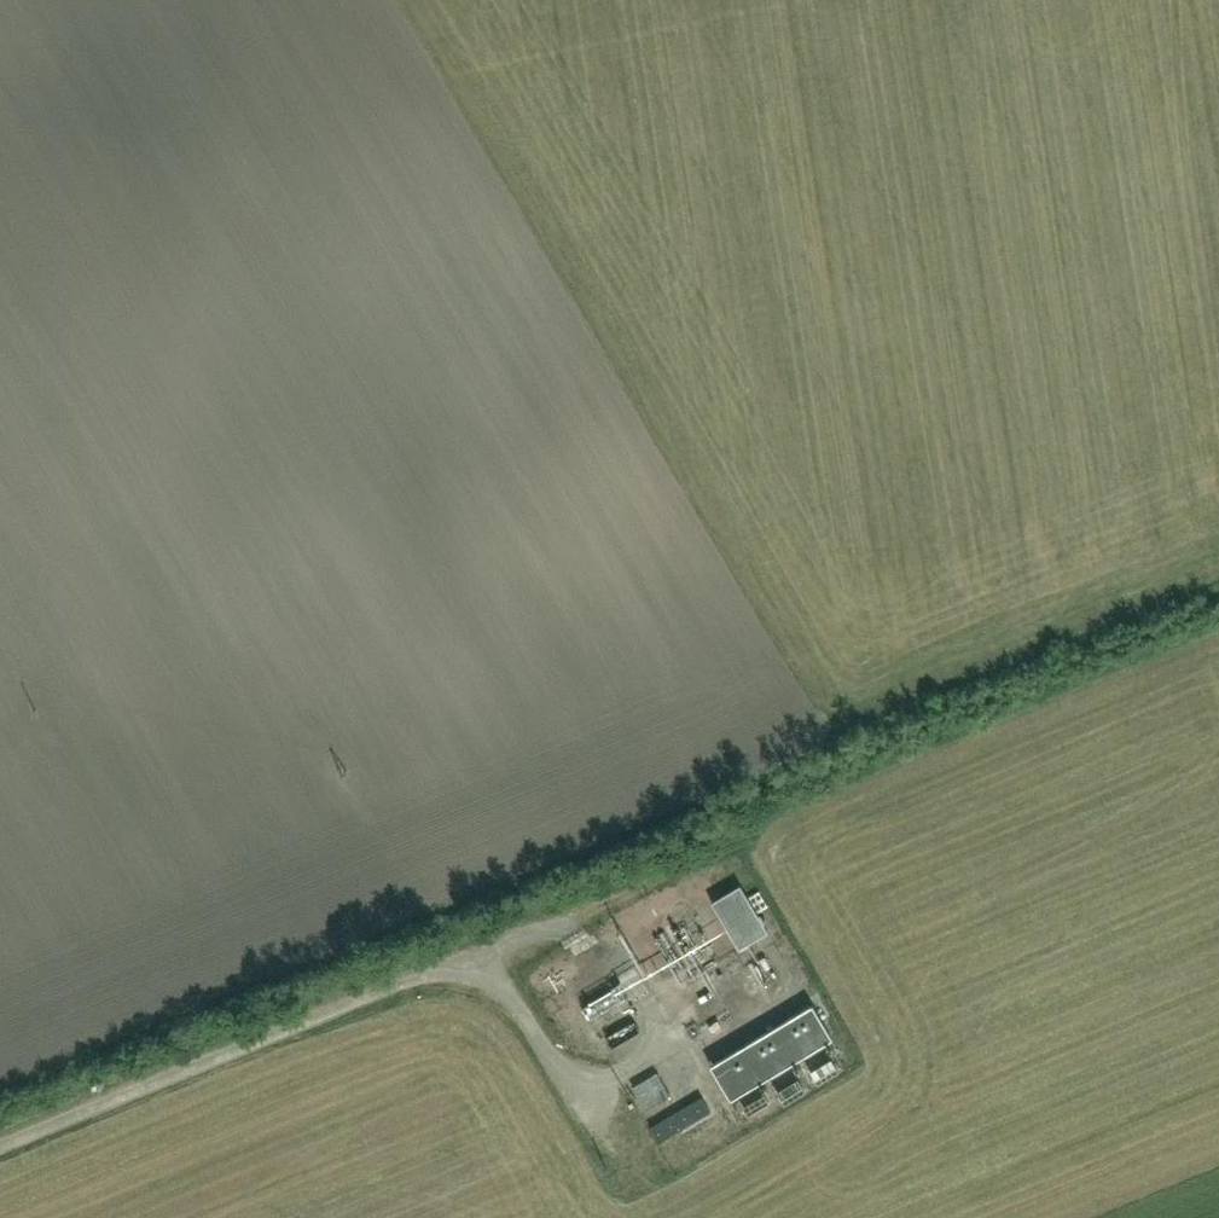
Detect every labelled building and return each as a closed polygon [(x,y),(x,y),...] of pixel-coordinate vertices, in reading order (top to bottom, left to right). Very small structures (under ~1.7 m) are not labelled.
[(731,960),(768,942),(739,884),(703,902),(731,960)] [(586,1011),(600,1041),(634,1025),(619,995),(586,1011)] [(711,1064),(732,1106),(842,1052),(821,1010),(711,1064)] [(628,1088),(642,1116),(669,1103),(655,1075),(628,1088)] [(648,1131),(659,1150),(715,1120),(704,1101),(648,1131)]
